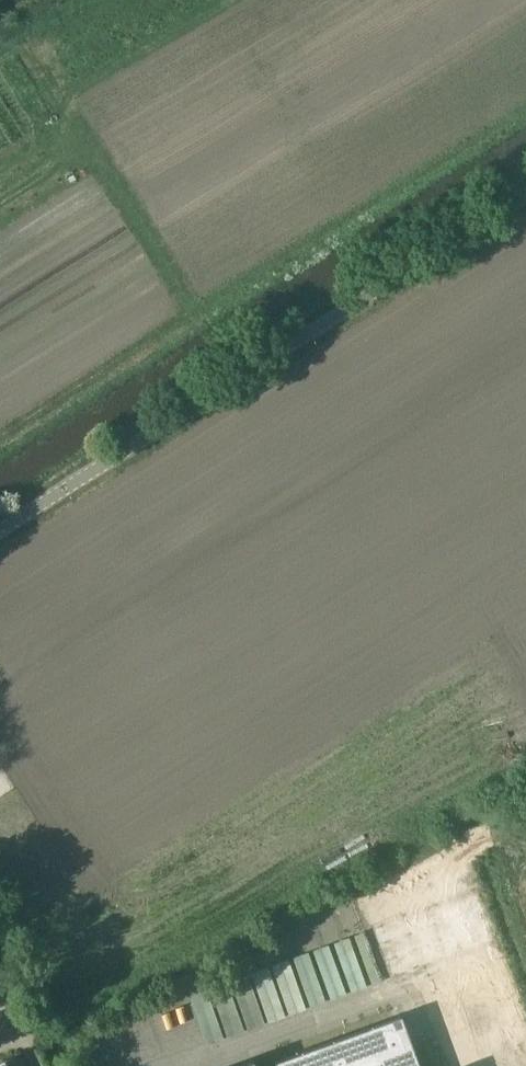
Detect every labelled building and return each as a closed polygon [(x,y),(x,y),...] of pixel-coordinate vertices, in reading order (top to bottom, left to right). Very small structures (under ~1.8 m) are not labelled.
[(415,1049),(404,1016),(278,1062),(280,1065),(422,1065),(415,1049)] [(20,1056),(18,1052),(0,1061),(0,1065),(25,1065),(20,1056)]
